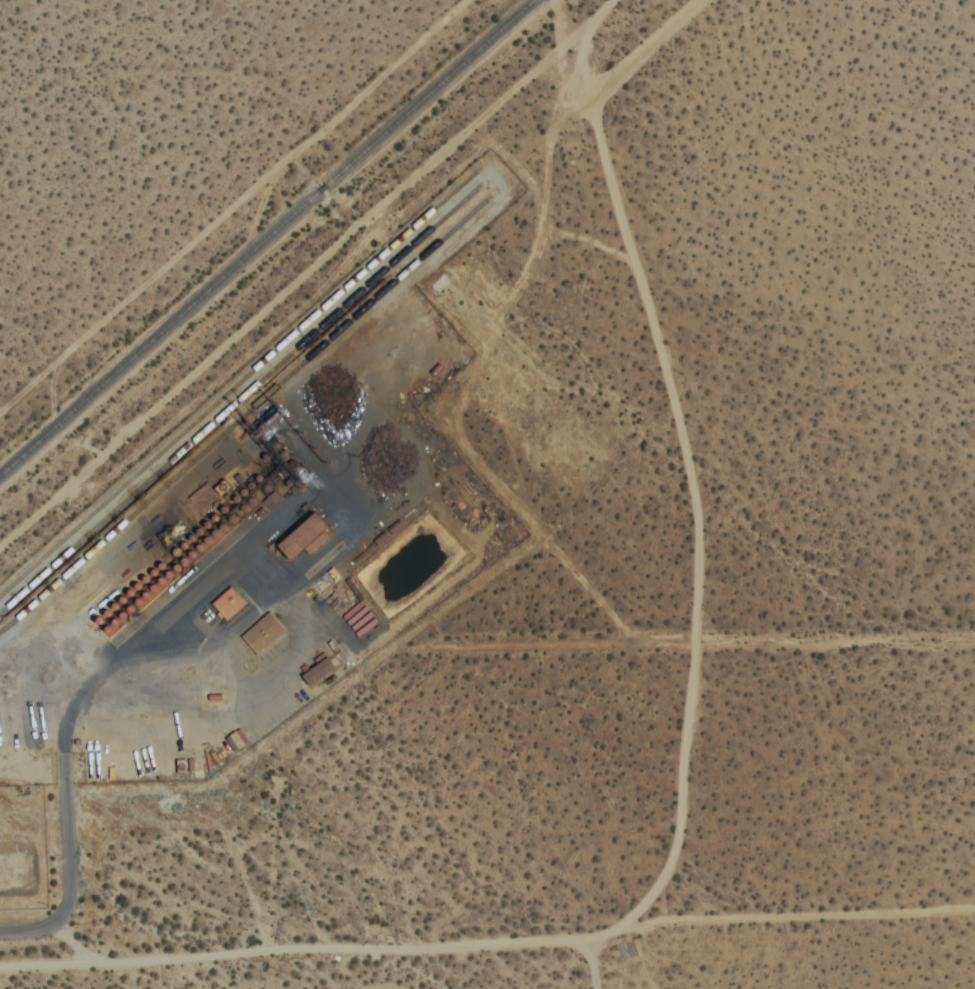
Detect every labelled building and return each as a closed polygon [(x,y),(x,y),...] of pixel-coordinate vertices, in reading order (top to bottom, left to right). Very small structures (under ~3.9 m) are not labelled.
[(322,526),(308,512),(272,547),(286,561),(322,526)] [(244,604),(228,587),(208,605),(224,622),(244,604)] [(284,631),(267,612),(239,637),(256,656),(284,631)] [(306,687),(332,668),(323,656),(297,674),(306,687)]
